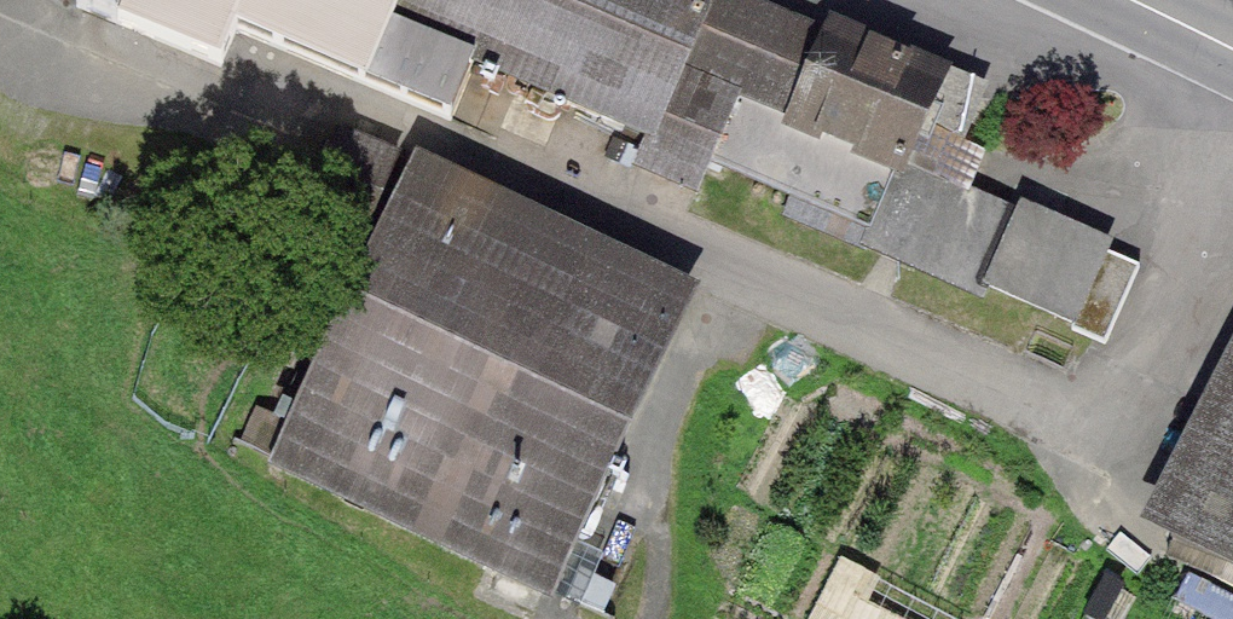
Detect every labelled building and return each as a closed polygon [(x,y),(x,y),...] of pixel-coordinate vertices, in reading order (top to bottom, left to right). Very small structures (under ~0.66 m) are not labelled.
[(76,6),(222,69),(237,32),(363,84),(387,26),(398,0),(79,0),(76,6)] [(387,26),(476,65),(650,141),(680,74),(712,0),(398,0),(387,26)] [(735,0),(712,0),(680,74),(734,97),(775,115),(811,33),(735,0)] [(363,84),(452,122),(476,65),(387,26),(363,84)] [(964,142),(983,94),(830,33),(792,123),(905,164),(923,124),(964,142)] [(639,165),(698,191),(710,159),(734,97),(680,74),(650,141),(639,165)] [(866,250),(870,246),(905,164),(792,123),(775,115),(734,97),(710,159),(792,195),(784,215),(866,250)] [(420,191),(346,156),(317,217),(391,252),(420,191)] [(983,296),(987,287),(1018,211),(905,164),(870,246),(983,296)] [(550,584),(679,312),(420,191),(391,252),(292,462),(550,584)] [(1074,324),(1106,250),(1018,211),(987,287),(1074,324)] [(1072,330),(1106,344),(1140,266),(1106,250),(1074,324),(1072,330)] [(1171,542),(1232,574),(1232,422),(1171,542)]
